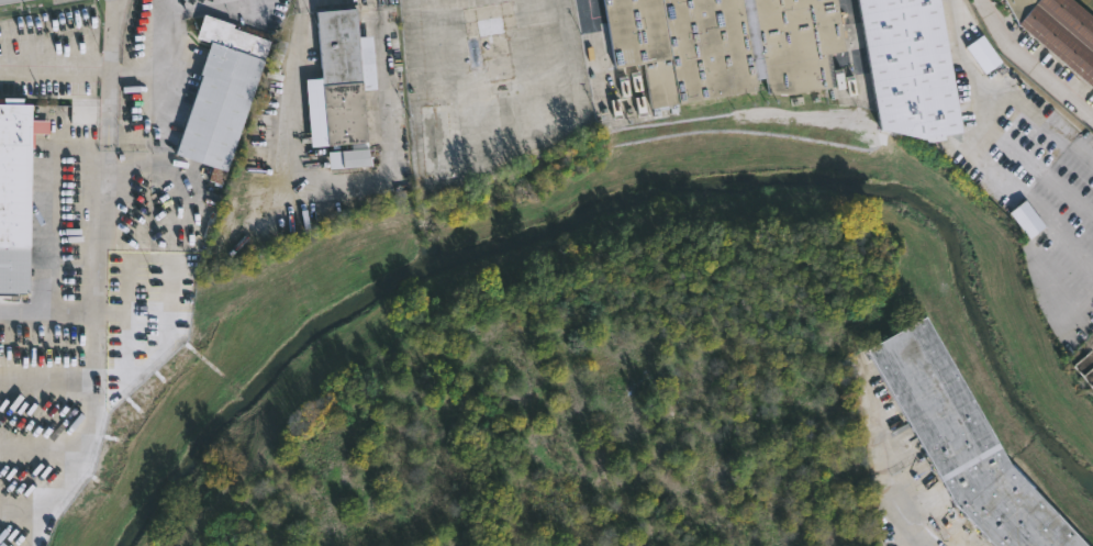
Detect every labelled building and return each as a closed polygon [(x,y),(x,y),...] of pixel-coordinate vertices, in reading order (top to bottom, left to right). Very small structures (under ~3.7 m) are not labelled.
[(463,8),(471,73),(487,71),(491,99),(518,95),(509,31),(520,30),(516,0),(463,8)] [(614,67),(603,0),(835,0),(844,49),(825,53),(830,86),(769,96),(766,76),(755,78),(757,89),(649,107),(643,63),(614,67)] [(879,130),(858,0),(939,0),(960,133),(919,140),(879,130)] [(1018,24),(1005,0),(1072,0),(1092,18),(1092,88),(1018,24)] [(356,9),(358,37),(371,36),(375,90),(364,90),(368,166),(328,168),(327,152),(349,151),(349,144),(310,147),(305,80),(321,79),(316,11),(356,9)] [(226,170),(221,186),(208,180),(213,167),(175,154),(202,75),(200,74),(210,43),(196,38),(203,14),(233,24),(232,27),(270,41),(226,170)] [(30,293),(0,293),(0,102),(31,102),(31,104),(30,121),(48,121),(48,134),(35,134),(34,147),(33,147),(30,293)] [(454,176),(451,106),(423,107),(427,177),(454,176)] [(1012,465),(1088,545),(996,545),(957,505),(869,349),(927,316),(1012,465)]
